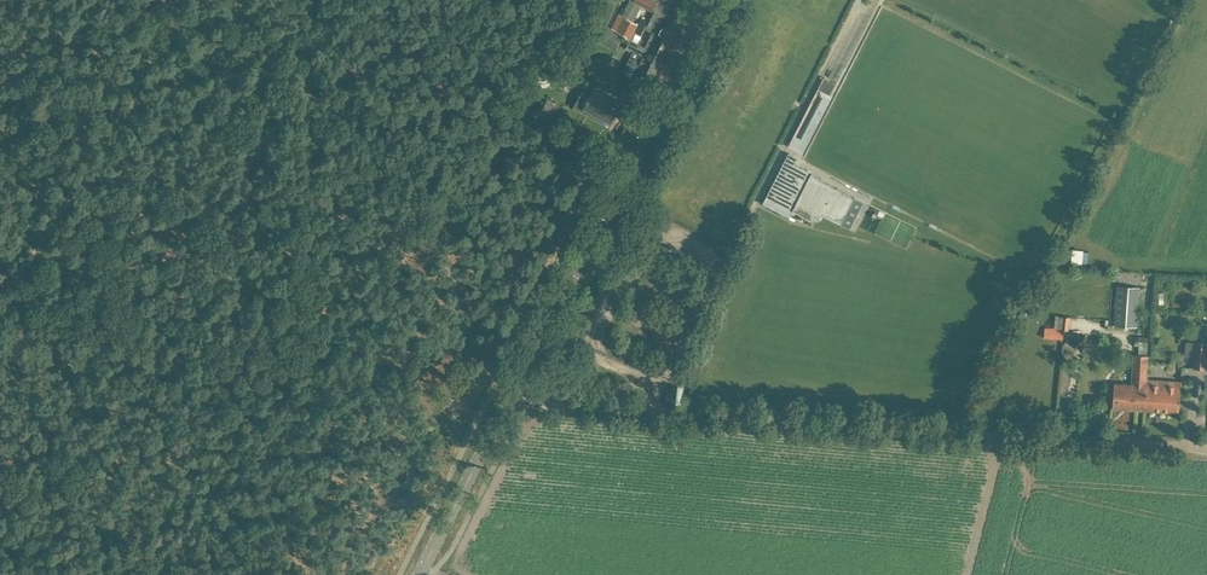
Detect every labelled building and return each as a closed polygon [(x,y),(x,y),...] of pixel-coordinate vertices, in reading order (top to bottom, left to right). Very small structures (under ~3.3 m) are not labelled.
[(622,16),(624,17),(623,18),(633,23),(642,5),(653,10),(658,0),(630,0),(622,16)] [(637,25),(644,28),(653,32),(671,42),(680,24),(655,11),(648,26),(646,25),(648,20),(641,17),(637,25)] [(626,38),(631,40),(632,40),(636,32),(641,34),(644,28),(637,25),(633,23),(623,18),(624,17),(622,16),(619,14),(611,28),(627,36),(626,38)] [(607,28),(600,42),(615,50),(622,36),(607,28)] [(653,32),(645,47),(663,57),(671,42),(653,32)] [(641,36),(636,33),(633,40),(638,42),(641,36)] [(632,40),(631,40),(627,48),(630,50),(633,50),(634,50),(626,67),(627,70),(638,75),(633,84),(639,87),(643,79),(650,82),(663,57),(645,47),(632,40)] [(621,105),(594,90),(585,107),(594,113),(592,117),(603,123),(606,119),(611,122),(621,105)] [(546,102),(541,110),(551,117),(557,108),(546,102)] [(763,203),(774,209),(790,217),(793,211),(811,220),(812,217),(819,221),(822,214),(841,224),(855,197),(820,180),(822,177),(794,164),(798,157),(789,153),(763,203)] [(1118,286),(1116,314),(1115,325),(1136,327),(1139,287),(1118,286)] [(1071,318),(1064,317),(1056,316),(1055,328),(1045,327),(1044,340),(1064,341),(1065,330),(1070,330),(1071,318)] [(1135,345),(1148,346),(1148,337),(1135,336),(1135,345)] [(1194,368),(1206,369),(1206,365),(1206,342),(1196,341),(1194,368)] [(1113,407),(1146,409),(1148,379),(1147,379),(1149,355),(1134,354),(1132,385),(1115,384),(1113,407)] [(1148,379),(1146,409),(1179,411),(1181,382),(1148,379)] [(445,394),(441,401),(450,406),(454,399),(445,394)]
